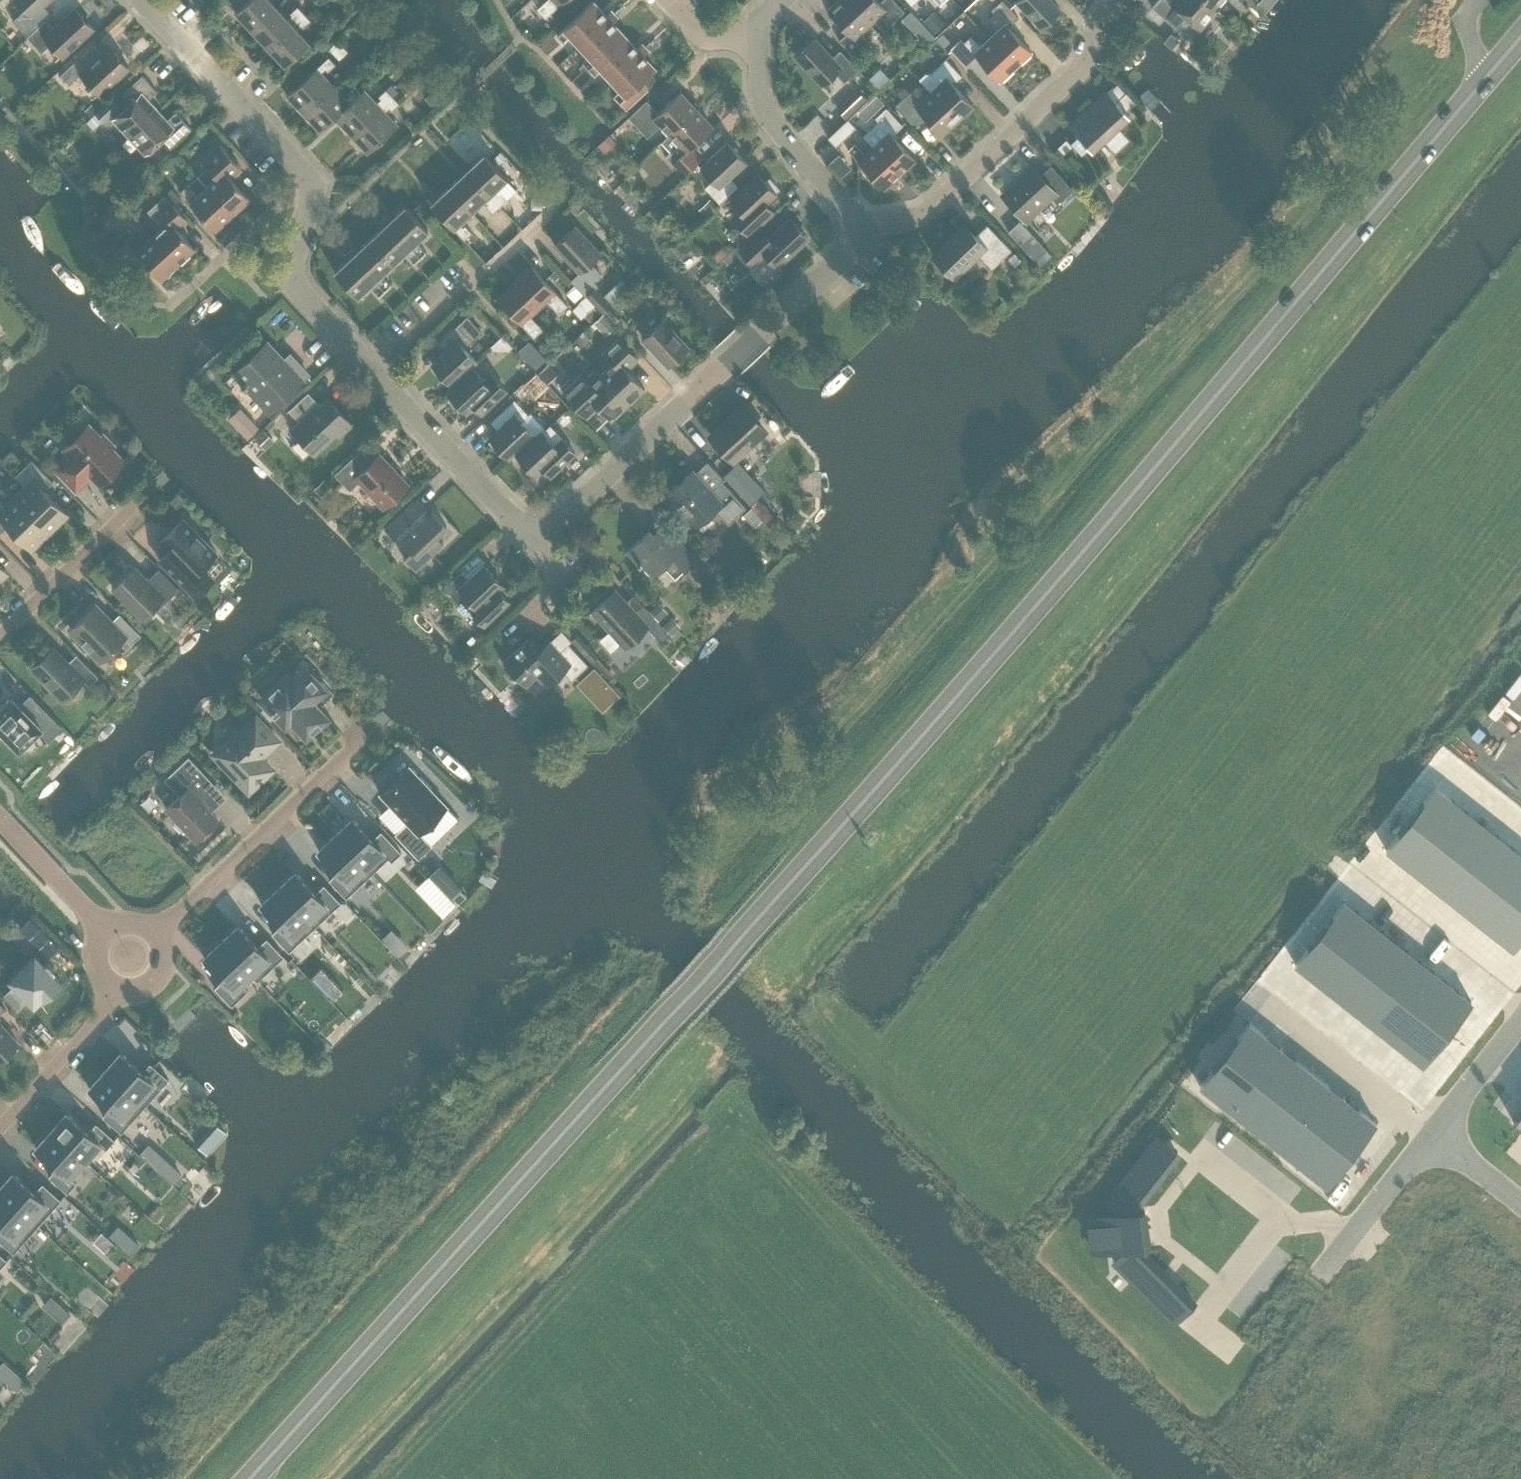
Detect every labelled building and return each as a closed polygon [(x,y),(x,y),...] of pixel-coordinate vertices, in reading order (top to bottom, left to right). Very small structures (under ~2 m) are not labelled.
[(49,0),(19,0),(26,8),(19,14),(13,20),(27,36),(52,14),(44,5),(49,0)] [(276,7),(270,0),(247,0),(235,11),(252,29),(276,7)] [(545,17),(564,0),(546,0),(537,8),(545,17)] [(582,61),(588,68),(624,34),(612,21),(618,17),(610,9),(605,14),(593,0),(557,34),(564,41),(570,35),(589,55),(582,61)] [(871,24),(848,0),(837,0),(827,10),(848,31),(839,40),(855,57),(870,43),(861,33),(871,24)] [(871,24),(881,15),(890,25),(905,11),(895,0),(881,0),(880,2),(878,0),(848,0),(871,24)] [(989,38),(1015,66),(1031,51),(1008,26),(1018,17),(1002,0),(1001,0),(991,9),(994,13),(988,19),(997,30),(989,38)] [(1059,9),(1051,0),(1018,0),(1016,2),(1040,27),(1059,9)] [(1206,0),(1171,0),(1170,1),(1168,0),(1158,0),(1152,7),(1176,28),(1186,16),(1200,28),(1217,10),(1206,0)] [(1217,10),(1225,0),(1206,0),(1217,10)] [(288,19),(276,7),(252,29),(268,46),(304,13),(298,6),(290,13),(292,15),(288,19)] [(326,17),(315,6),(308,14),(318,24),(326,17)] [(62,56),(93,28),(75,9),(54,28),(46,19),(28,37),(42,52),(51,43),(62,56)] [(946,23),(934,11),(923,22),(935,34),(946,23)] [(311,20),(304,13),(268,46),(285,64),(309,42),(296,29),(301,25),(303,27),(311,20)] [(915,34),(916,35),(923,42),(925,44),(935,35),(925,25),(915,34)] [(950,41),(943,34),(942,33),(936,39),(943,47),(950,41)] [(1164,40),(1165,41),(1170,46),(1172,48),(1172,47),(1178,42),(1179,40),(1171,33),(1166,38),(1164,40)] [(636,47),(624,34),(588,68),(594,75),(601,68),(620,89),(613,95),(625,108),(650,85),(645,79),(656,68),(643,55),(648,50),(641,43),(636,47)] [(999,81),(1015,66),(989,38),(980,46),(971,35),(964,41),(960,38),(950,48),(966,65),(976,56),(999,81)] [(832,57),(815,39),(796,56),(822,84),(835,72),(844,82),(858,69),(840,50),(832,57)] [(333,44),(329,49),(339,60),(348,51),(337,40),(333,44)] [(100,94),(130,67),(109,46),(102,52),(94,43),(61,74),(69,83),(81,73),(100,94)] [(287,95),(304,113),(333,86),(321,72),(325,68),(328,71),(335,64),(328,56),(287,95)] [(931,91),(931,92),(957,120),(973,105),(953,84),(962,75),(946,58),(930,73),(926,72),(919,79),(931,91)] [(890,78),(882,69),(869,80),(877,88),(890,78)] [(112,119),(129,136),(158,109),(149,99),(157,91),(142,75),(122,94),(130,102),(112,119)] [(345,99),(333,86),(304,113),(320,131),(335,117),(361,92),(355,85),(347,92),(350,94),(345,99)] [(351,134),(397,91),(391,85),(387,90),(386,89),(378,96),(381,98),(377,103),(364,89),(361,92),(335,117),(351,134)] [(1130,115),(1119,104),(1116,101),(1108,93),(1114,88),(1113,87),(1078,119),(1077,135),(1078,136),(1092,151),(1105,138),(1110,138),(1116,133),(1116,128),(1130,115)] [(443,98),(435,89),(425,98),(433,107),(443,98)] [(857,89),(850,96),(851,97),(860,106),(866,100),(867,99),(857,89)] [(941,135),(957,120),(931,92),(922,100),(913,89),(895,105),(911,123),(922,113),(941,135)] [(397,91),(351,134),(368,152),(397,125),(385,111),(389,107),(392,110),(399,103),(404,98),(397,91)] [(669,134),(696,109),(680,91),(658,112),(647,100),(629,116),(647,136),(660,124),(669,134)] [(105,104),(95,114),(102,122),(120,105),(112,97),(105,104)] [(84,110),(89,115),(90,116),(91,117),(95,114),(99,110),(92,103),(84,110)] [(873,145),(899,174),(915,159),(892,134),(903,125),(887,107),(875,117),(878,121),(863,135),(873,145)] [(158,109),(129,136),(145,154),(163,138),(171,146),(191,128),(176,111),(167,119),(158,109)] [(712,126),(696,109),(669,134),(670,135),(662,142),(670,151),(666,155),(684,175),(701,159),(690,147),(712,126)] [(836,146),(856,127),(848,118),(828,137),(836,146)] [(616,142),(611,137),(609,135),(608,135),(606,137),(603,140),(597,146),(604,153),(616,142)] [(1065,138),(1063,141),(1060,144),(1055,148),(1062,155),(1072,146),(1070,143),(1065,138)] [(730,177),(746,162),(727,142),(700,167),(712,180),(705,187),(719,203),(738,186),(730,177)] [(883,189),(899,174),(873,145),(865,153),(855,143),(848,149),(857,160),(883,189)] [(207,186),(232,214),(250,198),(227,173),(237,164),(220,145),(202,161),(207,166),(217,177),(207,186)] [(466,170),(500,206),(507,199),(500,192),(498,194),(494,189),(506,177),(484,154),(466,170)] [(1057,203),(1072,189),(1051,165),(1040,176),(1032,167),(1002,195),(1025,219),(1050,196),(1057,203)] [(449,187),(471,210),(483,199),(487,203),(485,205),(493,213),(500,206),(466,170),(449,187)] [(735,219),(749,235),(768,218),(760,209),(776,194),(774,192),(779,188),(769,178),(765,182),(757,174),(730,199),(742,212),(735,219)] [(232,214),(207,186),(197,195),(187,185),(180,191),(190,202),(215,230),(232,214)] [(459,222),(471,210),(449,187),(431,203),(464,239),(472,232),(465,225),(463,226),(459,222)] [(168,191),(164,194),(165,195),(173,203),(180,197),(172,188),(168,191)] [(527,188),(516,199),(531,214),(542,203),(527,188)] [(163,227),(153,236),(178,263),(195,248),(173,223),(183,214),(173,203),(165,195),(148,211),(163,227)] [(715,207),(708,201),(699,209),(705,216),(715,207)] [(370,238),(393,262),(404,252),(414,262),(421,256),(426,251),(416,240),(428,229),(406,205),(392,218),(388,214),(380,222),(383,226),(370,238)] [(777,265),(807,237),(790,218),(769,238),(761,229),(740,249),(754,264),(765,253),(777,265)] [(1020,220),(1015,224),(1007,231),(1038,267),(1052,255),(1020,220)] [(987,225),(976,237),(965,225),(933,255),(953,277),(978,253),(992,268),(1011,250),(987,225)] [(574,226),(555,244),(580,271),(571,280),(586,296),(587,296),(603,313),(604,311),(612,304),(622,294),(615,286),(604,296),(596,288),(599,285),(595,281),(600,276),(600,271),(591,262),(599,253),(574,226)] [(178,263),(153,236),(143,245),(128,228),(109,245),(127,264),(138,254),(161,279),(178,263)] [(393,262),(370,238),(357,251),(353,247),(349,251),(345,255),(348,259),(335,272),(357,296),(369,284),(379,295),(391,284),(381,273),(393,262)] [(1008,259),(1010,261),(1015,265),(1021,259),(1014,253),(1008,259)] [(514,282),(538,308),(547,300),(559,313),(568,305),(555,292),(531,266),(514,282)] [(530,315),(538,308),(514,282),(497,298),(521,324),(534,337),(543,329),(530,315)] [(574,284),(566,292),(575,301),(583,293),(574,284)] [(586,296),(573,308),(582,318),(585,315),(592,323),(593,322),(602,313),(586,296)] [(602,313),(593,322),(605,335),(616,324),(604,311),(603,313),(602,313)] [(460,374),(469,365),(475,360),(464,348),(481,331),(467,316),(439,342),(448,351),(433,365),(454,388),(464,379),(460,374)] [(662,320),(647,334),(637,324),(633,328),(643,338),(668,365),(688,347),(662,320)] [(616,360),(600,375),(627,404),(644,388),(626,369),(638,357),(619,337),(606,349),(616,360)] [(537,369),(547,360),(529,341),(520,350),(537,369)] [(269,411),(309,374),(297,362),(291,367),(267,342),(234,373),(269,411)] [(547,383),(550,381),(558,373),(550,363),(539,373),(547,383)] [(485,381),(469,365),(460,374),(464,379),(454,388),(448,393),(465,412),(480,398),(488,407),(506,390),(492,375),(485,381)] [(582,373),(562,392),(586,417),(598,406),(610,420),(627,404),(600,375),(595,369),(586,377),(582,373)] [(290,409),(289,410),(299,421),(291,429),(314,454),(337,433),(339,436),(352,424),(328,398),(320,405),(308,392),(290,409)] [(523,442),(533,433),(522,421),(529,414),(514,399),(497,416),(505,425),(490,438),(508,457),(523,442)] [(734,459),(764,431),(741,406),(711,435),(734,459)] [(247,439),(259,428),(240,407),(228,418),(247,439)] [(99,481),(100,482),(123,460),(111,448),(113,446),(102,434),(100,436),(88,424),(82,430),(79,426),(67,438),(70,441),(65,447),(70,453),(55,468),(76,489),(91,474),(98,482),(99,481)] [(258,440),(262,445),(265,447),(266,449),(275,441),(273,439),(264,429),(255,438),(256,439),(258,440)] [(517,455),(534,474),(540,469),(548,478),(575,453),(561,437),(554,444),(543,432),(517,455)] [(384,507),(408,484),(380,453),(372,460),(361,448),(335,473),(350,490),(359,481),(384,507)] [(15,496),(50,531),(68,514),(44,489),(53,481),(32,459),(15,475),(25,486),(15,496)] [(763,489),(738,462),(725,473),(723,476),(733,487),(748,503),(755,497),(763,489)] [(692,470),(663,497),(676,511),(678,509),(694,527),(714,509),(728,523),(746,507),(722,480),(710,490),(692,470)] [(332,487),(324,479),(314,489),(322,496),(332,487)] [(169,501),(175,506),(176,507),(185,499),(178,492),(174,496),(169,500),(169,501)] [(8,524),(32,549),(50,531),(15,496),(5,506),(0,501),(0,532),(8,524)] [(755,497),(748,503),(752,507),(763,519),(768,525),(775,518),(755,497)] [(436,535),(447,525),(432,509),(427,514),(424,510),(427,508),(417,498),(385,529),(394,539),(398,535),(411,550),(403,557),(415,570),(443,543),(436,535)] [(744,514),(755,526),(763,519),(752,507),(744,514)] [(203,566),(217,552),(183,518),(160,540),(169,549),(169,554),(169,555),(161,563),(194,596),(214,578),(203,566)] [(695,558),(664,525),(653,534),(649,530),(627,550),(639,564),(641,562),(653,575),(663,565),(675,577),(695,558)] [(484,567),(471,580),(461,570),(444,587),(459,603),(458,608),(465,615),(475,615),(484,625),(509,601),(498,590),(502,586),(503,587),(504,586),(484,565),(483,566),(484,567)] [(144,577),(134,566),(112,587),(142,618),(149,611),(155,611),(178,589),(158,569),(149,577),(144,577)] [(614,590),(593,610),(611,630),(600,640),(611,651),(621,641),(623,643),(644,623),(656,636),(664,629),(643,606),(635,614),(614,590)] [(668,612),(659,602),(650,611),(659,621),(668,612)] [(94,605),(70,628),(101,660),(125,637),(131,644),(140,634),(119,613),(111,622),(94,605)] [(681,626),(672,616),(663,625),(672,635),(681,626)] [(679,631),(673,637),(677,641),(683,635),(679,631)] [(599,657),(577,634),(571,640),(592,663),(599,657)] [(571,680),(588,664),(568,643),(560,651),(549,640),(538,651),(527,639),(503,662),(525,685),(537,674),(547,686),(563,671),(571,680)] [(68,662),(52,646),(31,667),(62,699),(83,679),(88,685),(97,676),(76,654),(68,662)] [(286,675),(261,699),(285,724),(290,719),(306,736),(326,716),(317,707),(334,692),(311,668),(307,672),(304,668),(291,680),(286,675)] [(594,670),(586,677),(613,706),(620,699),(594,670)] [(633,688),(632,687),(622,678),(616,684),(615,685),(626,695),(632,689),(633,688)] [(0,703),(0,731),(17,748),(36,729),(45,738),(41,742),(42,743),(60,726),(27,693),(26,694),(28,695),(18,705),(8,694),(0,703)] [(238,733),(237,732),(214,753),(248,790),(271,768),(260,756),(277,740),(256,717),(238,733)] [(180,795),(166,808),(176,818),(175,823),(182,830),(186,829),(195,840),(218,819),(195,795),(211,780),(188,756),(164,778),(180,795)] [(410,767),(381,794),(408,824),(397,835),(419,858),(430,847),(419,835),(448,808),(410,767)] [(1385,849),(1512,949),(1520,937),(1520,852),(1436,785),(1385,849)] [(353,818),(336,834),(372,873),(388,857),(391,861),(401,852),(381,830),(372,838),(353,818)] [(336,834),(318,850),(337,871),(329,879),(346,897),(372,873),(336,834)] [(296,872),(278,888),(315,926),(340,902),(323,884),(315,892),(296,872)] [(278,888),(261,904),(280,924),(272,933),(289,951),(315,926),(278,888)] [(1343,904),(1293,967),(1419,1067),(1469,1004),(1343,904)] [(29,918),(11,936),(21,946),(30,937),(49,956),(59,946),(29,918)] [(239,925),(221,942),(257,980),(283,956),(266,937),(258,946),(239,925)] [(221,942),(204,958),(223,979),(215,986),(232,1004),(248,989),(241,982),(250,973),(257,980),(221,942)] [(13,984),(5,992),(19,1008),(28,999),(33,1005),(42,997),(45,1000),(62,983),(53,974),(56,971),(47,961),(44,964),(35,954),(9,979),(13,984)] [(1250,1020),(1200,1084),(1326,1184),(1376,1121),(1250,1020)] [(18,1043),(0,1023),(0,1060),(18,1043)] [(121,1052),(105,1070),(145,1105),(168,1079),(150,1062),(142,1071),(121,1052)] [(105,1070),(90,1088),(110,1106),(102,1115),(121,1132),(145,1105),(105,1070)] [(1512,1122),(1520,1129),(1520,1111),(1512,1122)] [(67,1113),(51,1130),(87,1162),(102,1146),(105,1149),(114,1139),(96,1122),(88,1131),(67,1113)] [(208,1128),(206,1130),(218,1142),(226,1133),(214,1122),(208,1128)] [(51,1130),(36,1148),(57,1167),(49,1175),(67,1192),(76,1182),(69,1176),(83,1160),(87,1163),(87,1162),(51,1130)] [(1113,1213),(1091,1216),(1095,1250),(1117,1247),(1118,1260),(1117,1262),(1179,1319),(1198,1299),(1142,1247),(1140,1247),(1140,1244),(1151,1243),(1146,1209),(1136,1210),(1136,1208),(1137,1208),(1180,1153),(1158,1136),(1109,1198),(1111,1200),(1113,1213)] [(144,1148),(139,1153),(155,1166),(163,1156),(148,1143),(144,1148)] [(0,1188),(0,1193),(37,1226),(61,1199),(42,1183),(34,1192),(13,1173),(0,1188)] [(3,1227),(0,1230),(0,1240),(13,1252),(37,1226),(0,1193),(0,1224),(3,1227)] [(3,1378),(12,1368),(3,1361),(0,1364),(0,1376),(3,1378)]
